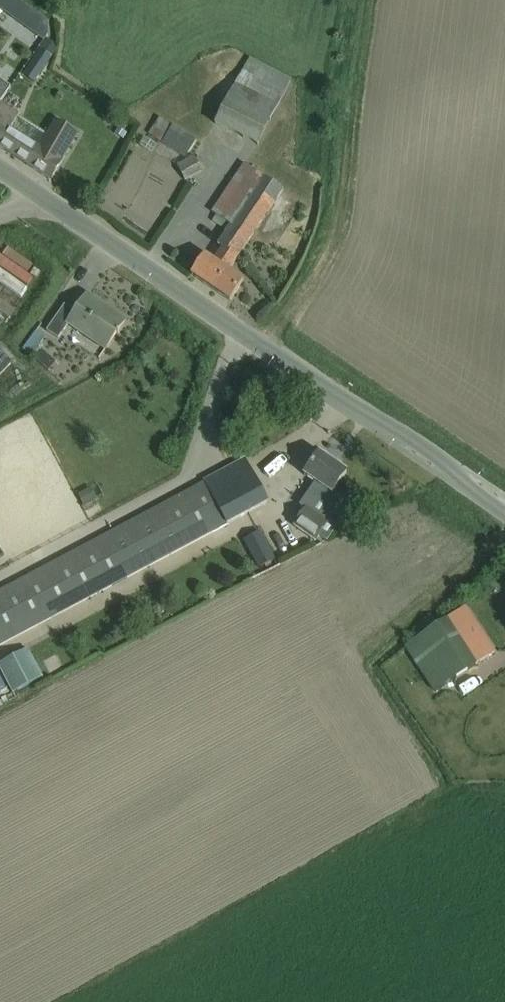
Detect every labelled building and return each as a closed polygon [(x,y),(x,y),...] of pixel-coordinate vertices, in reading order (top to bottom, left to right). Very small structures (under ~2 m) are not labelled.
[(23,5),(13,17),(43,39),(46,35),(47,33),(47,31),(47,22),(45,21),(43,19),(23,5)] [(10,87),(0,80),(0,102),(10,87)] [(31,167),(49,180),(78,134),(56,120),(47,135),(40,147),(10,128),(17,117),(18,115),(0,104),(0,146),(31,167)] [(189,149),(194,140),(159,117),(147,133),(160,143),(183,158),(189,149)] [(193,155),(175,165),(183,180),(201,170),(193,155)] [(237,257),(283,190),(245,164),(212,212),(216,215),(231,225),(227,231),(218,245),(222,248),(213,261),(205,255),(191,275),(229,301),(243,281),(229,271),(238,258),(237,257)] [(102,305),(87,294),(75,312),(64,304),(46,330),(57,338),(68,324),(105,349),(125,320),(124,320),(122,322),(100,307),(102,305)] [(36,331),(21,349),(48,370),(54,363),(36,348),(43,337),(36,331)] [(10,363),(0,353),(0,374),(10,363)] [(295,526),(315,541),(344,500),(333,492),(346,473),(330,461),(332,459),(323,453),(321,456),(319,454),(304,475),(316,483),(301,506),(306,509),(295,526)] [(225,470),(203,482),(204,484),(0,592),(0,645),(249,513),(266,504),(243,460),(225,470)] [(272,550),(285,543),(272,518),(259,526),(272,550)] [(258,532),(244,540),(258,567),(273,559),(258,532)] [(463,607),(403,647),(433,692),(493,652),(463,607)] [(43,677),(27,649),(0,663),(0,674),(11,694),(43,677)]
